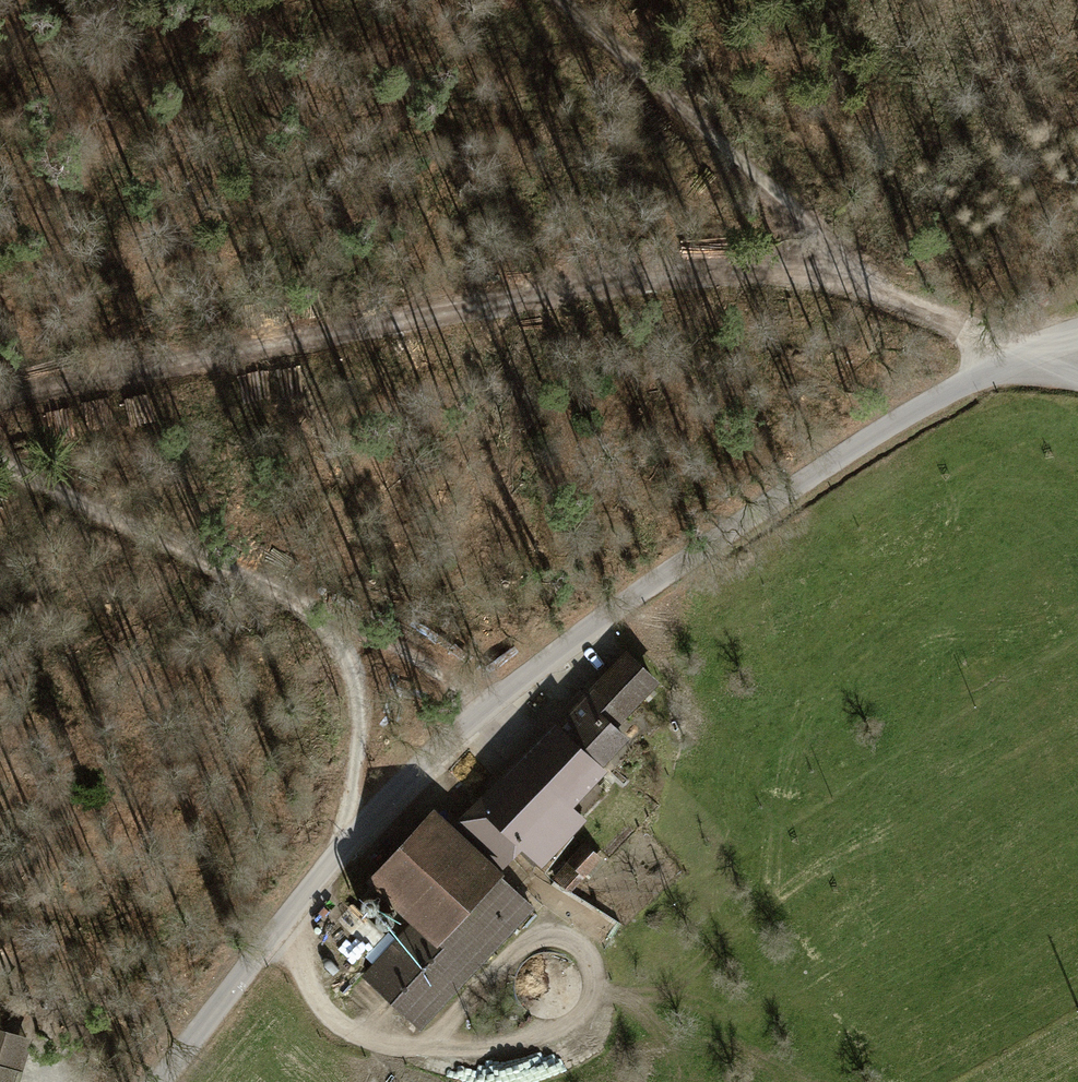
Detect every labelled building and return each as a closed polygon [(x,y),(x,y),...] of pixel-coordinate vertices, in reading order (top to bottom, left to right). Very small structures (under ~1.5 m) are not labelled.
[(674,681),(638,645),(471,815),(539,881),(599,819),(587,807),(622,771),(648,744),(630,726),(674,681)] [(519,880),(446,812),(379,884),(421,923),(371,975),(427,1027),(537,910),(513,887),(519,880)] [(578,892),(610,854),(590,837),(558,876),(578,892)] [(32,1039),(0,1030),(0,1081),(19,1081),(32,1039)]
